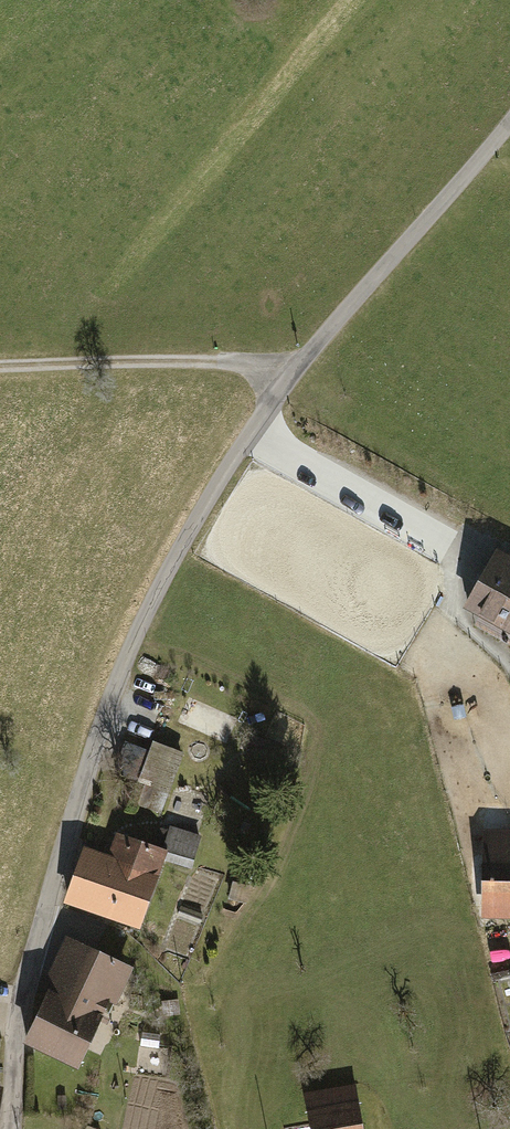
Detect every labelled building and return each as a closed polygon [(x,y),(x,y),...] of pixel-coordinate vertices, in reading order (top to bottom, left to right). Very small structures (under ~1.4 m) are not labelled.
[(463,609),(505,633),(509,636),(509,557),(496,549),(463,609)] [(183,751),(152,739),(129,799),(160,811),(183,751)] [(201,835),(169,824),(167,828),(160,826),(154,842),(167,846),(163,857),(190,866),(201,835)] [(483,827),(481,915),(509,916),(509,827),(483,827)] [(64,899),(139,925),(163,857),(167,846),(154,842),(116,829),(108,853),(83,844),(64,899)] [(250,884),(232,879),(228,897),(246,902),(250,884)] [(23,1039),(76,1064),(107,998),(115,1001),(132,963),(65,932),(42,982),(49,985),(23,1039)] [(178,998),(161,1000),(162,1015),(179,1014),(178,998)] [(311,1128),(364,1128),(358,1086),(306,1094),(311,1128)]
